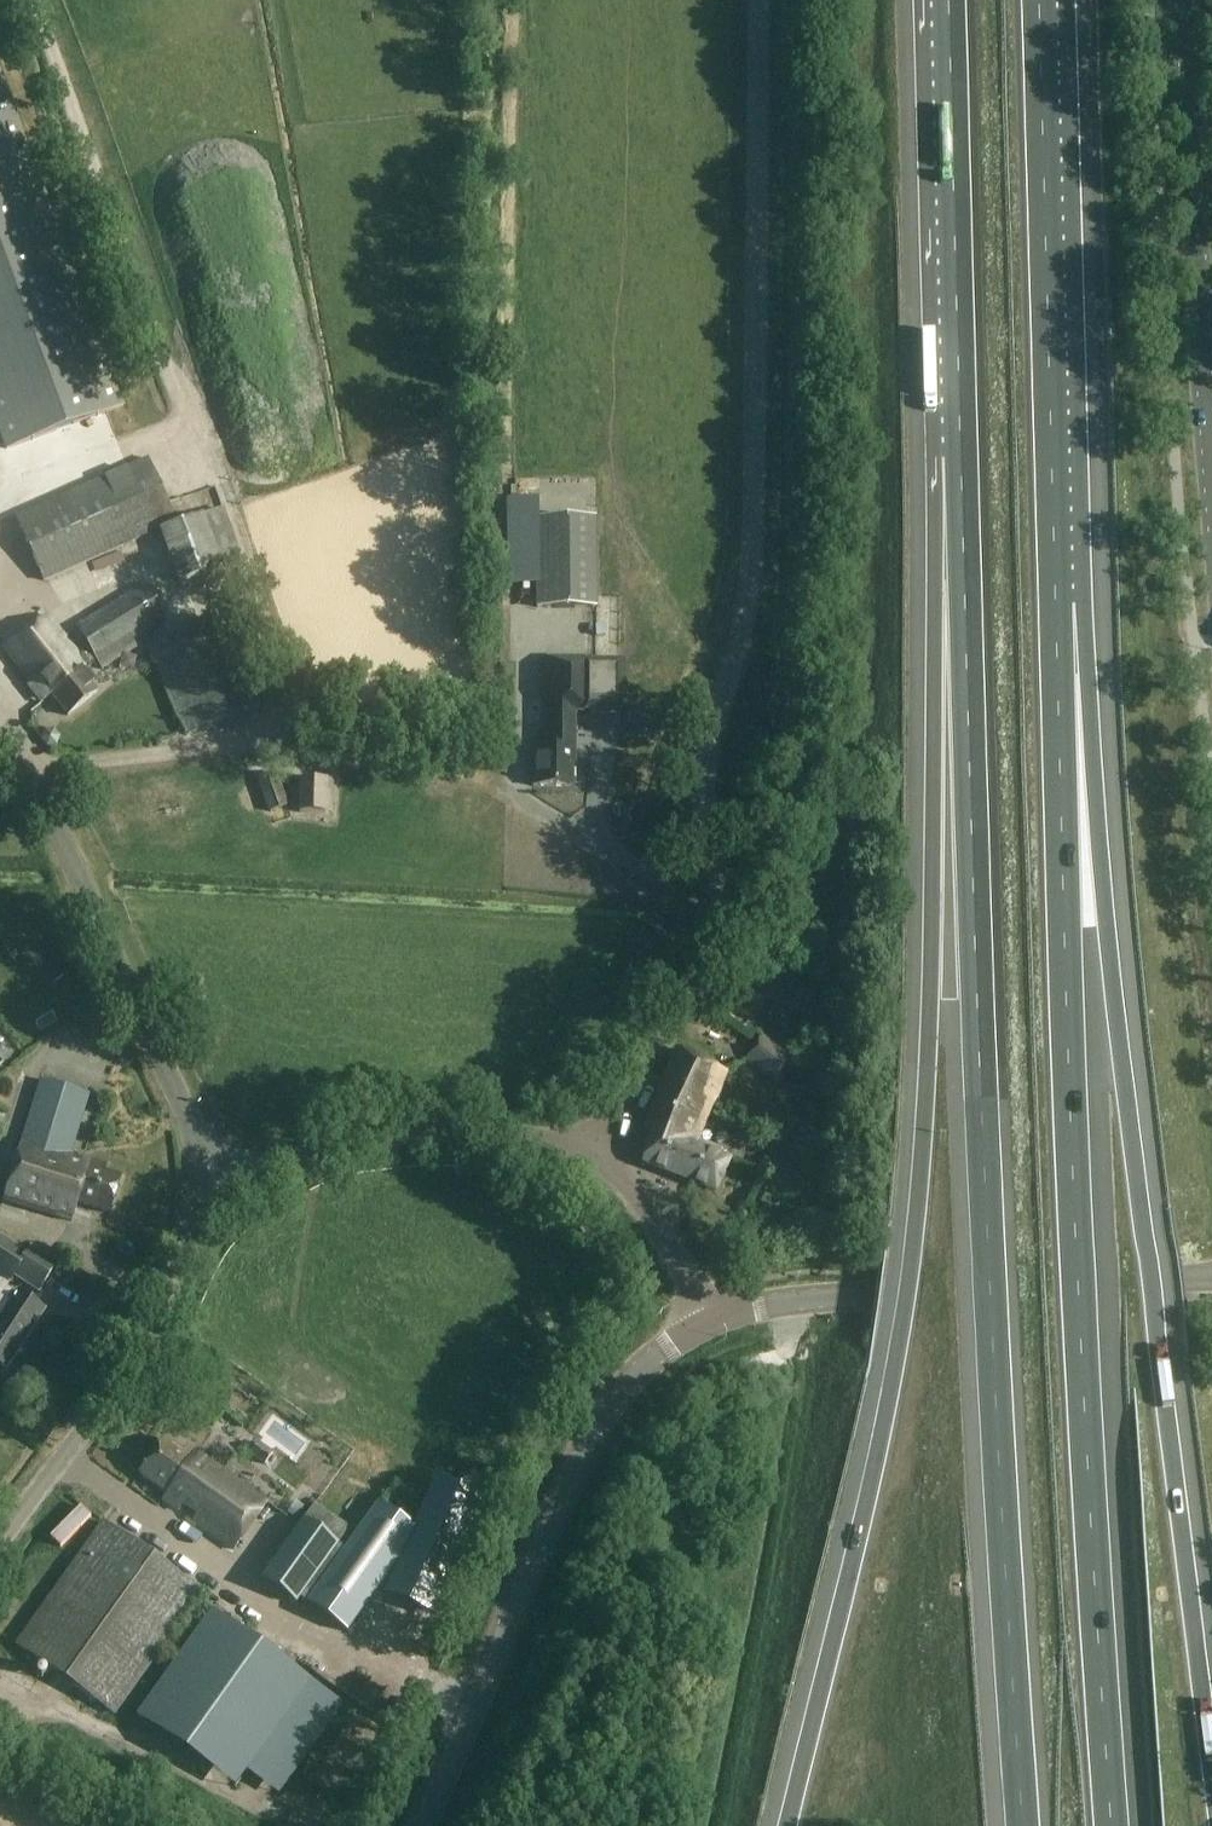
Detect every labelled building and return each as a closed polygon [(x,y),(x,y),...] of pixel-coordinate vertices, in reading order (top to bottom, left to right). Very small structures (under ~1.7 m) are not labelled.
[(8,449),(123,406),(0,76),(0,429),(8,449)] [(44,582),(176,522),(147,458),(15,518),(44,582)] [(223,510),(161,531),(179,582),(241,560),(223,510)] [(536,520),(537,609),(595,608),(594,520),(536,520)] [(76,628),(89,648),(78,658),(46,618),(6,649),(43,704),(52,697),(68,717),(98,693),(92,684),(94,682),(87,672),(98,664),(102,670),(137,647),(133,642),(167,621),(146,586),(76,628)] [(189,734),(249,708),(210,620),(151,647),(189,734)] [(534,750),(534,786),(572,787),(573,761),(574,761),(574,712),(590,713),(591,705),(620,705),(620,661),(587,661),(587,658),(546,658),(545,711),(549,711),(549,750),(534,750)] [(277,774),(257,781),(269,813),(288,807),(277,774)] [(300,782),(299,814),(327,815),(328,783),(300,782)] [(744,1062),(777,1084),(796,1057),(763,1034),(744,1062)] [(729,1160),(697,1146),(727,1069),(678,1046),(645,1126),(656,1130),(642,1163),(715,1193),(729,1160)] [(56,1214),(75,1220),(80,1204),(110,1213),(121,1179),(106,1174),(108,1166),(73,1155),(91,1096),(41,1080),(4,1202),(55,1218),(56,1214)] [(57,1266),(32,1250),(28,1256),(2,1240),(0,1243),(0,1276),(12,1284),(16,1278),(40,1293),(57,1266)] [(6,1309),(0,1318),(0,1366),(7,1371),(46,1312),(17,1293),(6,1309)] [(245,1536),(266,1504),(187,1448),(184,1452),(166,1439),(140,1475),(167,1494),(163,1500),(180,1512),(184,1507),(197,1516),(193,1521),(235,1551),(245,1536)] [(414,1530),(387,1593),(431,1613),(480,1501),(435,1481),(414,1530)] [(316,1504),(277,1559),(262,1579),(297,1604),(302,1598),(337,1548),(351,1528),(316,1504)] [(377,1504),(307,1604),(347,1633),(377,1589),(387,1593),(414,1530),(377,1504)] [(17,1646),(115,1716),(203,1593),(104,1523),(17,1646)] [(235,1593),(228,1602),(245,1615),(252,1606),(235,1593)] [(341,1705),(210,1616),(136,1723),(234,1790),(245,1774),(278,1797),(341,1705)]
